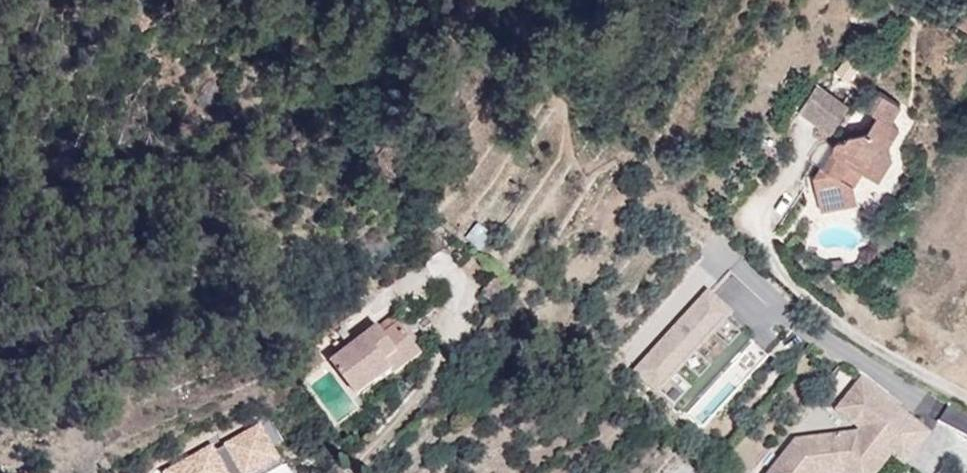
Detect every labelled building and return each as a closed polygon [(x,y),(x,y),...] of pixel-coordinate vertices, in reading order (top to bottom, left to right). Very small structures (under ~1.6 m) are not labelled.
[(845,107),(815,90),(801,114),(831,130),(845,107)] [(831,171),(823,165),(822,165),(814,177),(822,211),(858,202),(856,185),(842,177),(851,163),(863,172),(868,164),(893,160),(890,144),(900,127),(892,123),(902,107),(883,95),(870,115),(876,120),(868,131),(851,135),(846,140),(841,139),(838,141),(832,150),(840,157),(831,171)] [(832,150),(823,165),(831,171),(840,157),(832,150)] [(880,181),(893,160),(868,164),(863,172),(880,181)] [(842,177),(856,185),(863,172),(851,163),(842,177)] [(710,294),(639,373),(685,415),(752,341),(728,319),(732,314),(710,294)] [(385,335),(400,324),(394,316),(379,328),(385,335)] [(350,384),(410,336),(400,324),(385,335),(379,328),(334,363),(350,384)] [(424,355),(410,336),(350,384),(361,398),(393,373),(397,376),(424,355)] [(862,375),(836,408),(864,430),(798,438),(768,472),(815,472),(809,467),(818,456),(858,452),(881,470),(893,454),(884,447),(893,436),(916,454),(933,431),(862,375)] [(173,472),(289,472),(294,471),(269,415),(167,459),(173,472)] [(916,454),(893,436),(884,447),(893,454),(907,465),(916,454)] [(858,452),(818,456),(809,467),(815,472),(878,472),(881,470),(858,452)]
